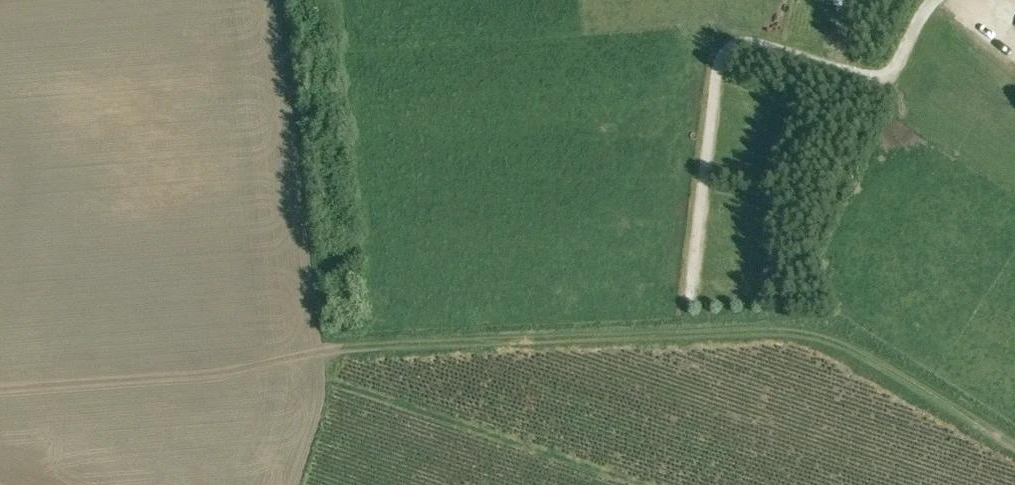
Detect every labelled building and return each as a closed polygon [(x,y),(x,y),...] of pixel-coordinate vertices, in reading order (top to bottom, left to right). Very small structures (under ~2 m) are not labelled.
[(1012,0),(998,0),(996,2),(1007,9),(1012,0)] [(1014,15),(1014,0),(1007,8),(1014,15)]
